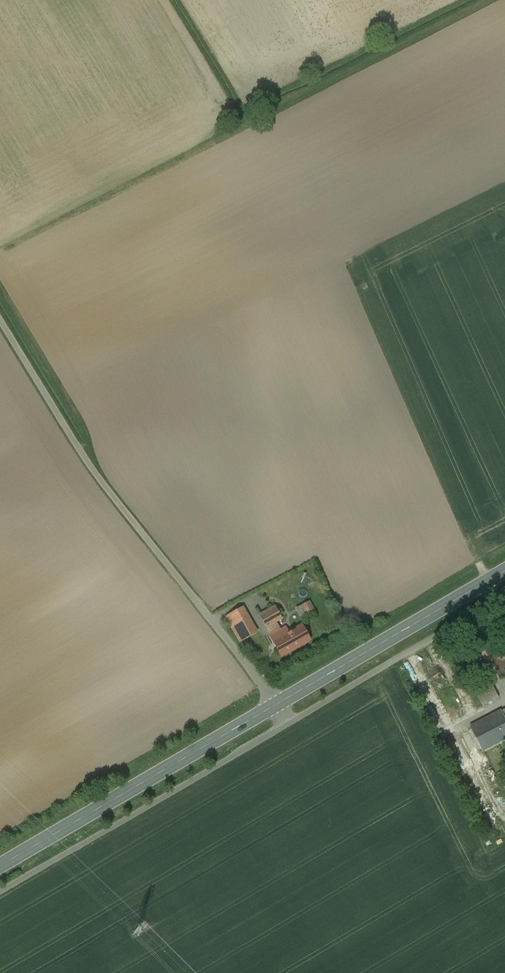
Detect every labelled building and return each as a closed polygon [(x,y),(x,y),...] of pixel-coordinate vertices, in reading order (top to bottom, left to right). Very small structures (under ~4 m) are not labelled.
[(309,602),(302,606),(306,614),(313,610),(309,602)] [(302,605),(296,608),(301,617),(306,614),(302,606),(302,605)] [(244,607),(228,616),(232,623),(241,618),(251,636),(258,632),(244,607)] [(275,607),(260,616),(266,627),(267,627),(276,621),(282,618),(275,607)] [(251,636),(241,618),(232,623),(241,641),(251,636)] [(276,621),(267,627),(272,635),(281,630),(276,621)] [(272,635),(271,636),(282,655),(310,640),(302,626),(288,634),(285,628),(281,630),(272,635)] [(496,642),(470,656),(486,687),(492,684),(504,677),(504,659),(496,642)] [(492,684),(486,687),(476,692),(483,706),(499,698),(492,684)] [(471,727),(483,750),(504,738),(504,709),(471,727)]
